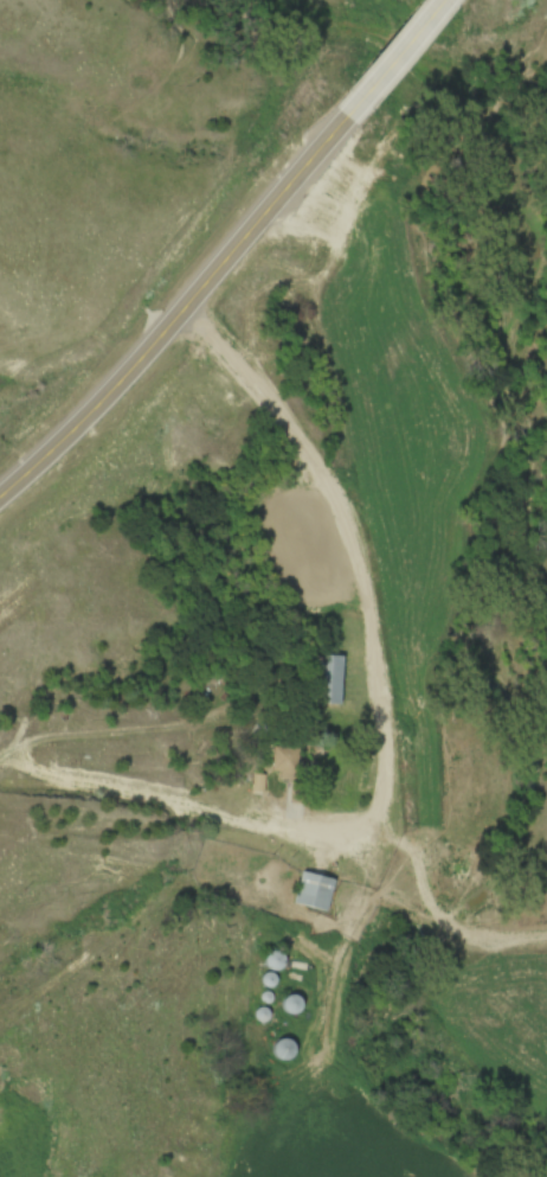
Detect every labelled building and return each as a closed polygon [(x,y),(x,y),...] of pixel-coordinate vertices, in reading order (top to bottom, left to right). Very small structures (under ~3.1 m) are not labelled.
[(315,704),(340,704),(341,656),(316,656),(315,704)] [(292,903),(324,913),(333,882),(301,872),(292,903)] [(262,962),(274,973),(285,961),(273,950),(262,962)] [(276,1061),(293,1057),(289,1040),(272,1044),(276,1061)]
